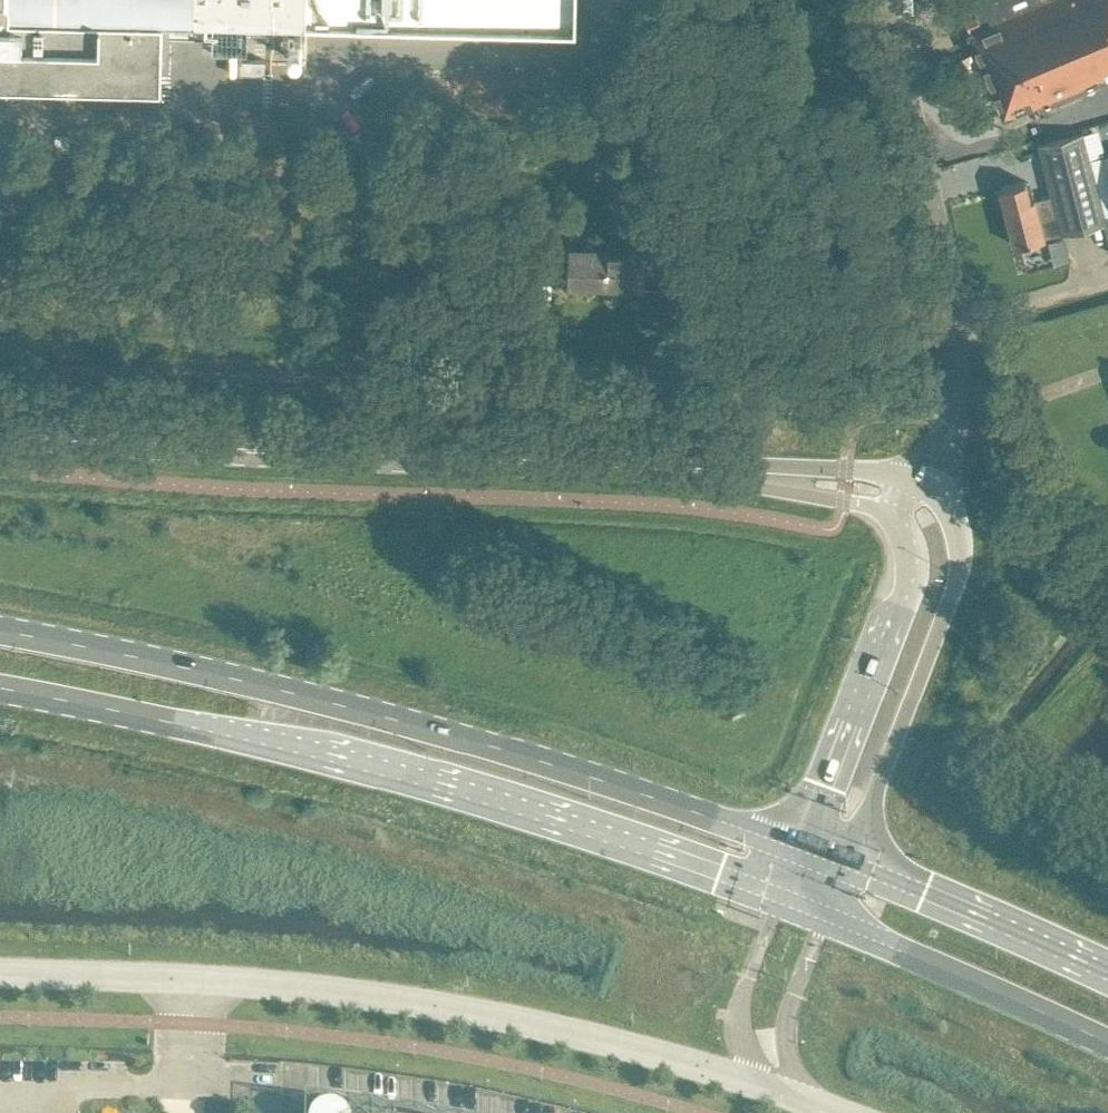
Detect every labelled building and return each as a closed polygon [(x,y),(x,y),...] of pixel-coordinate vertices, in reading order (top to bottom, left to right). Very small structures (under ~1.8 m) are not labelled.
[(161,82),(163,13),(319,17),(575,23),(576,0),(0,0),(0,78),(161,82)] [(1107,77),(1107,0),(971,0),(983,28),(969,34),(1004,115),(1038,101),(1040,105),(1107,77)] [(249,19),(213,19),(213,32),(249,33),(249,19)] [(199,38),(199,24),(164,23),(163,37),(199,38)] [(1039,142),(1052,191),(1062,230),(1062,231),(1105,220),(1107,230),(1107,153),(1090,158),(1082,131),(1061,136),(1039,142)] [(69,149),(70,135),(56,134),(55,148),(69,149)] [(1001,189),(996,190),(1000,205),(1004,204),(1014,243),(1062,231),(1062,230),(1052,191),(1033,197),(1028,180),(1000,187),(1001,189)] [(355,181),(347,185),(355,199),(363,195),(355,181)] [(606,281),(607,248),(571,247),(571,248),(557,247),(558,237),(539,236),(539,262),(538,262),(558,263),(558,261),(570,261),(570,280),(606,281)] [(673,265),(674,240),(655,239),(655,250),(642,250),(642,249),(607,248),(606,281),(641,282),(642,263),(655,264),(655,266),(674,266),(674,265),(673,265)]
